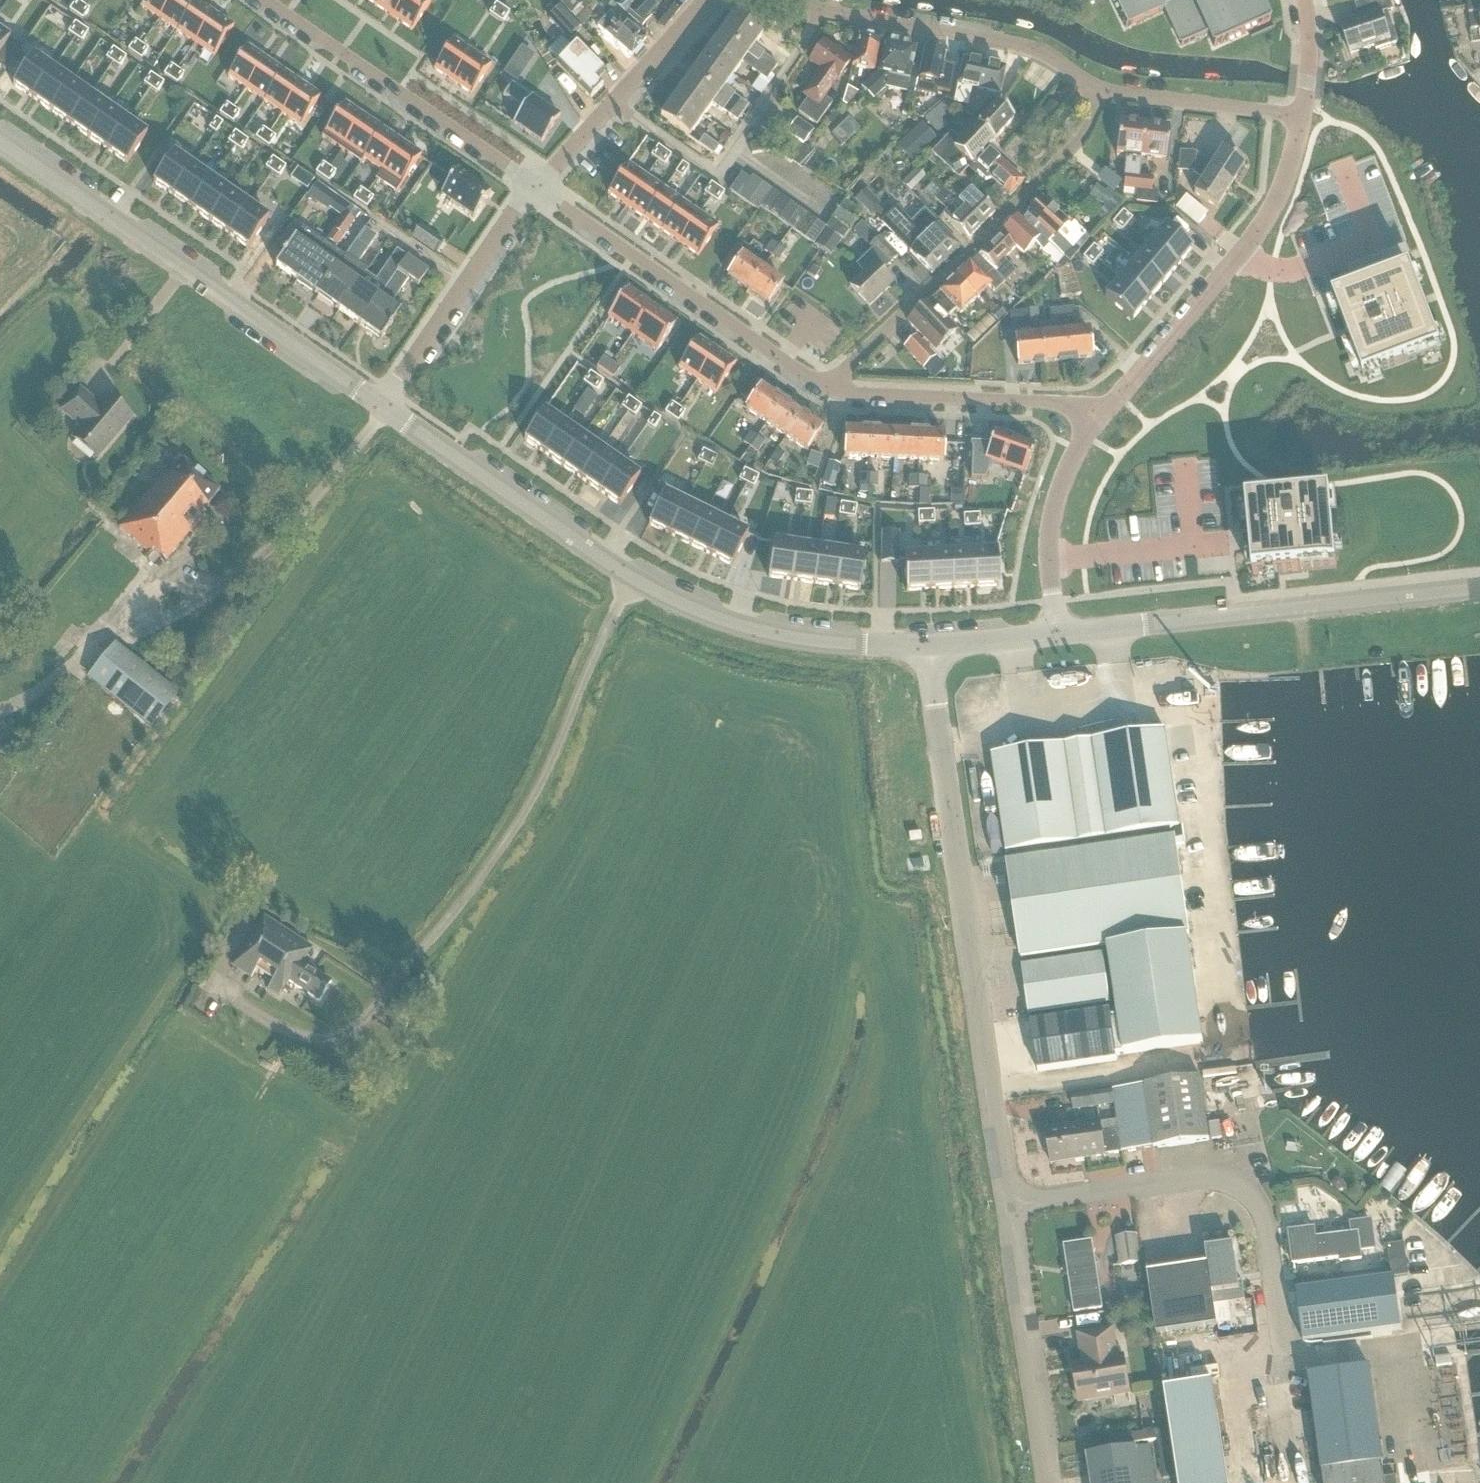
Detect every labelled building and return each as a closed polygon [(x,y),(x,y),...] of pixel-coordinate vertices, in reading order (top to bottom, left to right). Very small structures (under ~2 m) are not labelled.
[(83,5),(76,0),(69,10),(76,15),(83,5)] [(172,0),(145,0),(140,6),(159,19),(172,0)] [(194,0),(172,0),(159,19),(177,31),(197,2),(194,0)] [(375,5),(393,18),(406,0),(379,0),(375,5)] [(412,30),(432,1),(431,0),(406,0),(393,18),(412,30)] [(582,28),(555,0),(543,11),(549,18),(548,18),(569,40),(582,28)] [(585,2),(584,0),(559,0),(571,14),(585,2)] [(628,10),(625,13),(640,25),(662,0),(639,0),(628,10)] [(1161,0),(1113,0),(1125,26),(1165,9),(1181,45),(1208,33),(1213,46),(1270,21),(1260,0),(1208,0),(1206,1),(1206,0),(1172,0),(1163,4),(1161,0)] [(1361,2),(1355,4),(1360,18),(1341,24),(1351,54),(1375,46),(1376,49),(1398,42),(1388,12),(1393,10),(1390,0),(1360,0),(1361,2)] [(1472,30),(1479,28),(1479,0),(1468,0),(1472,30)] [(631,56),(646,38),(619,16),(623,11),(612,1),(608,6),(612,10),(597,27),(631,56)] [(177,31),(195,43),(215,14),(197,2),(177,31)] [(489,13),(496,18),(503,8),(496,3),(489,13)] [(83,5),(76,15),(83,19),(89,9),(83,5)] [(503,8),(496,18),(503,22),(510,12),(503,8)] [(592,14),(586,9),(575,20),(581,26),(592,14)] [(215,14),(195,43),(213,56),(233,27),(215,14)] [(719,35),(747,54),(756,61),(762,53),(752,46),(762,34),(734,14),(719,35)] [(75,37),(82,27),(75,22),(68,33),(75,37)] [(5,70),(20,48),(9,40),(12,35),(0,27),(0,67),(5,70)] [(88,32),(82,27),(75,37),(81,42),(88,32)] [(704,55),(732,75),(747,54),(719,35),(704,55)] [(873,70),(880,40),(859,35),(852,65),(873,70)] [(141,45),(135,40),(128,50),(135,55),(141,45)] [(434,69),(452,82),(472,52),(454,40),(434,69)] [(816,124),(832,102),(824,96),(850,60),(823,41),(809,61),(821,70),(803,95),(807,98),(797,111),(816,124)] [(914,93),(918,73),(919,67),(911,65),(915,48),(884,41),(877,72),(861,87),(873,99),(886,87),(914,93)] [(590,99),(603,86),(596,80),(605,71),(575,42),(555,63),(566,74),(565,74),(590,99)] [(148,49),(141,45),(135,55),(141,59),(148,49)] [(521,46),(511,60),(525,69),(534,56),(521,46)] [(246,89),(266,60),(248,47),(228,76),(246,89)] [(120,53),(113,48),(106,58),(113,63),(120,53)] [(918,79),(915,91),(935,95),(936,90),(949,93),(955,66),(942,63),(944,55),(925,50),(920,73),(918,79)] [(491,65),(472,52),(452,82),(471,95),(491,65)] [(120,53),(113,63),(119,67),(126,57),(120,53)] [(762,53),(756,61),(771,72),(777,64),(762,53)] [(723,87),(732,75),(704,55),(690,76),(727,103),(733,95),(733,94),(723,87)] [(32,98),(53,69),(33,56),(13,85),(32,98)] [(978,90),(983,63),(963,59),(953,103),(966,106),(970,88),(978,90)] [(264,101),(284,72),(266,60),(246,89),(264,101)] [(756,61),(751,69),(766,80),(771,72),(756,61)] [(983,63),(978,90),(977,93),(982,95),(983,91),(999,95),(1005,68),(983,63)] [(164,75),(170,79),(177,69),(171,64),(164,75)] [(51,111),(71,82),(53,69),(32,98),(51,111)] [(184,74),(177,69),(170,79),(177,84),(184,74)] [(284,72),(264,101),(282,113),(302,84),(284,72)] [(157,78),(150,74),(143,84),(150,88),(157,78)] [(727,103),(690,76),(675,96),(702,116),(711,104),(721,111),(727,103)] [(164,83),(157,78),(150,88),(157,93),(164,83)] [(51,111),(70,124),(90,95),(71,82),(51,111)] [(320,97),(302,84),(282,113),(300,126),(320,97)] [(511,84),(503,96),(523,109),(513,123),(542,143),(560,117),(511,84)] [(70,124),(89,137),(109,108),(90,95),(70,124)] [(733,95),(727,103),(742,113),(748,106),(733,95)] [(660,117),(688,137),(702,116),(675,96),(660,117)] [(938,134),(947,126),(942,120),(947,116),(944,113),(951,107),(946,100),(925,118),(938,134)] [(1051,101),(1042,111),(1051,118),(1059,107),(1051,101)] [(233,108),(227,103),(220,113),(226,118),(233,108)] [(341,150),(364,116),(344,103),(321,136),(341,150)] [(727,103),(721,111),(736,121),(742,113),(727,103)] [(975,126),(992,141),(1013,119),(996,103),(975,126)] [(107,150),(128,121),(109,108),(89,137),(107,150)] [(240,112),(233,108),(226,118),(233,122),(240,112)] [(775,142),(787,126),(772,115),(760,130),(775,142)] [(363,159),(383,129),(364,116),(341,150),(361,163),(363,159)] [(804,144),(814,130),(797,118),(787,133),(804,144)] [(223,123),(216,119),(209,129),(216,134),(223,123)] [(146,134),(128,121),(107,150),(127,163),(146,134)] [(1140,157),(1141,157),(1145,124),(1119,121),(1116,154),(1126,155),(1124,175),(1138,177),(1140,157)] [(1145,124),(1141,157),(1165,160),(1169,127),(1145,124)] [(986,148),(992,141),(975,126),(960,142),(950,133),(931,153),(958,179),(964,173),(966,170),(967,170),(971,165),(986,148)] [(255,138),(262,142),(269,132),(262,128),(255,138)] [(842,128),(832,137),(841,146),(850,137),(842,128)] [(383,129),(363,159),(381,171),(401,141),(383,129)] [(242,136),(235,132),(228,142),(234,146),(242,136)] [(276,137),(269,132),(262,142),(269,147),(276,137)] [(782,156),(794,140),(785,133),(773,150),(782,156)] [(242,136),(234,146),(241,151),(248,141),(242,136)] [(704,136),(698,144),(713,154),(719,147),(704,136)] [(752,154),(772,151),(771,140),(750,143),(752,154)] [(794,140),(782,156),(791,162),(803,145),(794,140)] [(381,171),(375,179),(396,193),(421,155),(401,141),(381,171)] [(805,145),(792,162),(796,165),(802,169),(803,168),(815,153),(805,145)] [(657,161),(664,151),(658,146),(651,156),(657,161)] [(989,182),(1005,165),(986,148),(971,165),(967,170),(974,177),(977,174),(985,183),(989,182)] [(1194,161),(1231,185),(1244,164),(1240,162),(1242,160),(1235,156),(1234,158),(1222,150),(1213,165),(1195,153),(1180,151),(1179,160),(1194,161)] [(671,155),(664,151),(657,161),(664,165),(671,155)] [(153,182),(173,195),(193,166),(173,153),(153,182)] [(272,172),(279,162),(272,157),(265,168),(272,172)] [(1216,208),(1231,185),(1194,161),(1179,160),(1177,171),(1193,173),(1203,180),(1194,194),(1216,208)] [(286,167),(279,162),(272,172),(279,177),(286,167)] [(322,178),(329,167),(322,163),(315,173),(322,178)] [(689,168),(682,163),(675,173),(682,178),(689,168)] [(626,206),(646,177),(628,164),(607,193),(626,206)] [(1005,165),(989,182),(992,181),(996,185),(990,191),(1002,202),(1008,196),(1009,197),(1023,182),(1005,165)] [(191,209),(212,179),(193,166),(173,195),(191,209)] [(336,172),(329,167),(322,178),(328,182),(336,172)] [(925,177),(917,168),(902,183),(911,192),(925,177)] [(457,171),(440,195),(473,218),(490,193),(457,171)] [(751,179),(750,178),(742,173),(730,190),(739,196),(751,179)] [(964,173),(958,179),(956,181),(966,189),(973,182),(964,173)] [(1136,190),(1138,177),(1124,175),(1123,188),(1136,190)] [(749,203),(762,183),(752,176),(750,178),(751,179),(739,196),(749,203)] [(646,177),(626,206),(644,218),(664,189),(646,177)] [(1152,178),(1138,177),(1136,190),(1137,190),(1135,202),(1157,205),(1158,191),(1150,191),(1152,178)] [(210,221),(230,192),(212,179),(191,209),(210,221)] [(317,182),(307,196),(327,210),(329,209),(341,217),(344,213),(350,205),(317,182)] [(718,188),(711,183),(704,193),(711,198),(718,188)] [(760,207),(772,190),(762,183),(749,203),(758,210),(760,207)] [(959,203),(981,225),(995,212),(972,189),(965,197),(951,184),(944,191),(959,203)] [(1096,185),(1089,196),(1104,206),(1097,214),(1105,221),(1120,202),(1113,197),(1096,185)] [(724,192),(718,188),(711,198),(717,202),(724,192)] [(359,203),(366,193),(360,189),(353,199),(359,203)] [(664,189),(644,218),(661,231),(682,201),(664,189)] [(769,214),(781,196),(772,190),(760,207),(769,214)] [(959,203),(944,191),(943,190),(934,198),(946,210),(943,214),(967,239),(981,225),(959,203)] [(229,234),(249,205),(230,192),(210,221),(229,234)] [(366,193),(359,203),(366,208),(373,198),(366,193)] [(1197,226),(1207,213),(1186,195),(1175,208),(1197,226)] [(778,220),(790,202),(781,196),(769,214),(778,220)] [(1039,236),(1039,235),(1040,235),(1063,256),(1069,261),(1078,251),(1073,246),(1085,233),(1075,223),(1068,217),(1065,220),(1042,199),(1021,220),(1039,236)] [(838,209),(855,221),(861,212),(844,200),(838,209)] [(682,201),(661,231),(679,243),(700,214),(682,201)] [(788,227),(800,209),(790,202),(778,220),(788,227)] [(249,205),(229,234),(248,248),(268,219),(249,205)] [(796,233),(808,215),(800,209),(788,227),(796,233)] [(848,230),(855,221),(838,209),(831,218),(848,230)] [(959,247),(923,210),(909,223),(895,209),(881,222),(931,274),(959,247)] [(1118,217),(1127,225),(1132,219),(1123,211),(1118,217)] [(317,296),(337,268),(337,267),(344,257),(333,250),(354,220),(344,213),(323,243),(296,282),(317,296)] [(700,214),(679,243),(698,256),(718,226),(700,214)] [(805,239),(817,221),(808,215),(796,233),(805,239)] [(1021,220),(1016,216),(1001,233),(1023,253),(1033,242),(1041,250),(1056,263),(1062,256),(1039,235),(1039,236),(1021,220)] [(1127,225),(1118,217),(1113,223),(1122,231),(1127,225)] [(843,238),(848,230),(831,218),(826,226),(843,238)] [(817,221),(805,239),(813,244),(825,227),(817,221)] [(1165,226),(1150,244),(1177,267),(1192,249),(1165,226)] [(296,282),(323,243),(302,228),(275,267),(296,282)] [(431,233),(423,246),(435,254),(443,241),(431,233)] [(1010,287),(1021,276),(1004,258),(1014,248),(1000,233),(980,253),(998,271),(996,272),(1010,287)] [(863,274),(850,286),(869,306),(891,284),(880,272),(897,256),(879,238),(869,247),(872,250),(855,265),(863,274)] [(772,255),(778,246),(770,240),(764,249),(772,255)] [(1135,261),(1162,284),(1177,267),(1150,244),(1135,261)] [(1088,251),(1097,259),(1103,253),(1094,245),(1088,251)] [(780,260),(786,251),(778,246),(772,255),(780,260)] [(359,325),(379,296),(379,297),(407,257),(397,251),(387,265),(389,267),(378,282),(365,273),(339,311),(359,325)] [(1097,259),(1088,251),(1083,257),(1092,265),(1097,259)] [(337,267),(337,268),(317,296),(339,311),(365,273),(367,270),(346,255),(344,257),(337,267)] [(748,290),(762,270),(741,255),(727,276),(748,290)] [(969,264),(974,268),(982,261),(977,256),(969,264)] [(1062,256),(1056,263),(1062,269),(1069,261),(1063,256),(1062,256)] [(379,296),(359,325),(380,340),(400,312),(390,304),(407,279),(417,287),(428,272),(407,257),(379,297),(379,296)] [(969,263),(954,278),(975,299),(989,286),(995,292),(1003,283),(982,261),(974,268),(969,264),(969,263)] [(1135,261),(1120,279),(1147,302),(1162,284),(1135,261)] [(1410,269),(1333,298),(1364,378),(1441,349),(1410,269)] [(762,270),(748,290),(768,304),(782,283),(762,270)] [(975,299),(954,278),(939,292),(931,300),(948,317),(956,310),(960,314),(975,299)] [(1132,320),(1147,302),(1120,279),(1105,297),(1132,320)] [(628,288),(607,317),(632,334),(652,306),(628,288)] [(936,351),(958,331),(929,302),(908,322),(936,351)] [(652,306),(632,334),(657,352),(677,323),(652,306)] [(1029,322),(1038,320),(1037,307),(1027,308),(1029,322)] [(1063,308),(1064,317),(1075,316),(1074,307),(1063,308)] [(1048,310),(1049,319),(1064,317),(1063,308),(1048,310)] [(1328,359),(1344,341),(1327,326),(1311,344),(1328,359)] [(1066,333),(1069,362),(1078,361),(1078,358),(1091,357),(1088,330),(1066,333)] [(1040,336),(1043,362),(1059,360),(1060,363),(1069,362),(1069,359),(1066,333),(1040,336)] [(935,357),(936,356),(916,336),(903,348),(923,369),(935,357)] [(1043,365),(1043,362),(1040,336),(1014,338),(1017,365),(1033,363),(1034,366),(1043,365)] [(697,380),(717,351),(698,338),(678,367),(697,380)] [(717,351),(697,380),(715,393),(735,363),(717,351)] [(603,357),(596,366),(605,372),(612,363),(603,357)] [(935,357),(923,369),(932,378),(944,367),(935,357)] [(612,363),(605,372),(613,378),(620,368),(612,363)] [(583,382),(590,387),(597,377),(590,372),(583,382)] [(597,377),(590,387),(596,391),(603,381),(597,377)] [(776,395),(774,398),(760,388),(745,409),(767,424),(783,401),(776,395)] [(99,409),(91,403),(93,401),(79,390),(61,411),(82,429),(74,440),(95,458),(130,416),(108,398),(99,409)] [(628,412),(635,402),(628,397),(621,407),(628,412)] [(767,424),(786,437),(800,416),(789,408),(791,406),(783,401),(767,424)] [(641,406),(635,402),(628,412),(634,416),(641,406)] [(664,413),(671,417),(678,407),(671,403),(664,413)] [(685,412),(678,407),(671,417),(678,422),(685,412)] [(541,451),(543,453),(563,423),(544,410),(524,440),(541,451)] [(661,419),(654,414),(647,425),(654,429),(661,419)] [(786,437),(806,452),(821,430),(808,421),(810,419),(802,414),(800,416),(786,437)] [(563,423),(543,453),(558,463),(562,466),(582,437),(563,423)] [(844,456),(870,457),(871,429),(862,429),(862,431),(845,431),(844,456)] [(870,457),(894,458),(895,433),(881,432),(881,429),(871,429),(870,457)] [(750,447),(757,436),(749,430),(742,441),(750,447)] [(894,458),(919,459),(920,431),(911,431),(910,434),(895,433),(894,458)] [(919,459),(943,460),(944,435),(929,434),(929,432),(920,431),(919,459)] [(972,443),(971,479),(985,479),(991,462),(1025,474),(1035,446),(994,431),(990,444),(972,443)] [(757,436),(750,447),(757,452),(764,441),(757,436)] [(562,466),(581,479),(601,450),(582,437),(562,466)] [(776,466),(783,454),(776,449),(768,460),(776,466)] [(587,483),(600,492),(620,463),(601,450),(581,479),(587,483)] [(697,461),(705,464),(710,453),(703,450),(697,461)] [(717,457),(710,453),(705,464),(712,468),(717,457)] [(812,482),(820,459),(808,455),(800,479),(812,482)] [(219,491),(182,460),(166,479),(163,476),(119,527),(150,553),(152,550),(165,561),(206,512),(203,510),(219,491)] [(833,485),(839,465),(828,462),(822,482),(833,485)] [(620,463),(600,492),(619,505),(639,476),(620,463)] [(746,484),(751,473),(744,469),(739,480),(746,484)] [(751,473),(746,484),(753,487),(759,476),(751,473)] [(869,486),(869,473),(860,473),(859,491),(866,492),(867,486),(869,486)] [(869,473),(869,486),(877,486),(878,474),(869,473)] [(918,488),(918,475),(902,475),(902,483),(907,483),(907,488),(918,488)] [(918,475),(918,488),(926,488),(927,476),(918,475)] [(803,504),(804,492),(796,491),(795,503),(803,504)] [(670,535),(686,503),(664,492),(648,524),(670,535)] [(804,492),(803,504),(811,505),(812,493),(804,492)] [(1295,499),(1247,503),(1249,529),(1251,553),(1254,576),(1303,571),(1309,570),(1337,568),(1331,495),(1319,496),(1295,499)] [(670,535),(691,545),(706,513),(686,503),(670,535)] [(847,516),(849,504),(841,503),(839,515),(847,516)] [(849,504),(847,516),(855,517),(856,505),(849,504)] [(919,524),(927,523),(927,511),(919,512),(919,524)] [(934,511),(927,511),(927,523),(935,523),(934,511)] [(727,523),(706,513),(691,545),(711,556),(727,523)] [(979,514),(971,515),(972,527),(980,526),(979,514)] [(972,527),(971,515),(963,515),(964,527),(972,527)] [(727,523),(711,556),(732,566),(748,534),(727,523)] [(882,531),(881,562),(898,562),(899,531),(882,531)] [(768,577),(791,580),(796,545),(773,542),(768,577)] [(819,548),(796,545),(791,580),(814,584),(819,548)] [(996,546),(973,547),(975,588),(999,586),(996,546)] [(975,588),(973,547),(950,549),(952,589),(975,588)] [(841,552),(819,548),(814,584),(836,587),(841,552)] [(927,550),(929,590),(952,589),(950,549),(927,550)] [(929,590),(927,550),(904,551),(906,591),(929,590)] [(841,552),(836,587),(860,590),(865,555),(841,552)] [(151,727),(177,696),(114,645),(89,677),(151,727)] [(1006,851),(1128,834),(1179,826),(1165,730),(992,755),(1006,851)] [(1192,818),(1189,773),(1179,774),(1182,818),(1192,818)] [(1128,941),(1187,933),(1189,933),(1175,837),(1007,861),(1021,957),(1108,944),(1128,941)] [(331,982),(301,963),(311,948),(264,917),(254,934),(256,935),(246,950),(244,949),(233,965),(251,978),(256,970),(273,981),(268,989),(279,996),(289,981),(319,1000),(331,982)] [(1038,1071),(1118,1060),(1116,1052),(1123,1051),(1124,1055),(1203,1043),(1187,933),(1128,941),(1108,944),(1118,1013),(1112,1014),(1111,1012),(1031,1023),(1038,1071)] [(1030,1014),(1110,1003),(1102,954),(1023,965),(1030,1014)] [(1209,1140),(1199,1076),(1113,1089),(1113,1090),(1072,1096),(1074,1109),(1115,1103),(1119,1128),(1101,1131),(1100,1120),(1046,1128),(1051,1164),(1105,1156),(1105,1155),(1153,1148),(1209,1140)] [(1376,1248),(1373,1218),(1349,1222),(1351,1233),(1315,1238),(1314,1228),(1289,1231),(1293,1264),(1340,1258),(1340,1262),(1361,1260),(1360,1251),(1376,1248)] [(1122,1264),(1141,1262),(1137,1233),(1118,1236),(1122,1264)] [(1075,1312),(1102,1308),(1092,1241),(1064,1245),(1075,1312)] [(1208,1264),(1147,1273),(1157,1334),(1218,1325),(1215,1305),(1246,1301),(1242,1280),(1239,1281),(1233,1244),(1205,1248),(1208,1264)] [(1406,1260),(1390,1263),(1392,1278),(1396,1277),(1408,1276),(1406,1260)] [(1403,1328),(1396,1277),(1392,1278),(1298,1291),(1298,1292),(1304,1340),(1304,1341),(1403,1328)] [(1138,1293),(1133,1299),(1134,1306),(1147,1304),(1145,1292),(1138,1293)] [(1119,1355),(1115,1329),(1080,1335),(1084,1363),(1074,1365),(1079,1401),(1129,1393),(1123,1354),(1119,1355)] [(1309,1376),(1319,1448),(1322,1471),(1324,1482),(1397,1482),(1396,1476),(1384,1478),(1369,1367),(1309,1376)] [(1174,1477),(1167,1428),(1108,1437),(1109,1447),(1159,1440),(1164,1479),(1174,1477)] [(1150,1446),(1088,1456),(1092,1482),(1156,1482),(1150,1446)]
